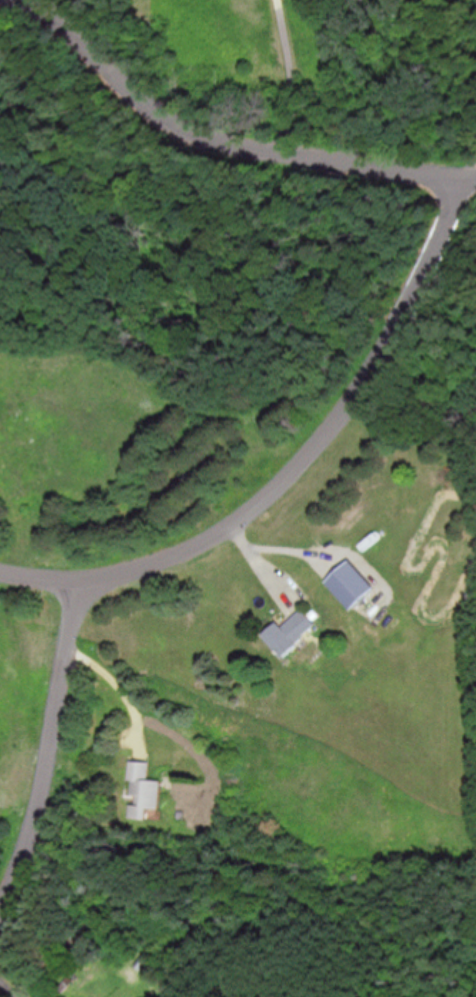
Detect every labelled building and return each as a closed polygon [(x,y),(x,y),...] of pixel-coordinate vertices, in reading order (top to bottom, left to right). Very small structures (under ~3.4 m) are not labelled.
[(354,609),(377,586),(351,559),(327,582),(354,609)] [(285,626),(280,620),(265,635),(287,656),(320,623),(304,607),(285,626)] [(152,759),(132,758),(130,793),(134,793),(132,816),(150,817),(151,806),(161,806),(163,777),(151,777),(152,759)]
